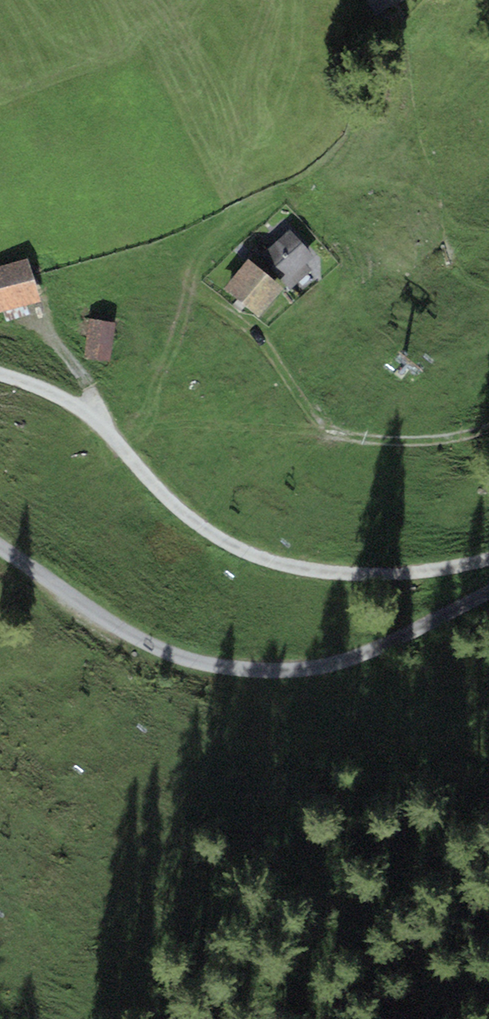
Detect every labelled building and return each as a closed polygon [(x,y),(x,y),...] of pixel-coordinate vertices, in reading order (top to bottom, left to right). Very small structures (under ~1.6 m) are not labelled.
[(376,14),(398,0),(367,0),(376,14)] [(315,255),(290,229),(261,256),(291,288),(312,268),(306,263),(315,255)] [(0,266),(0,311),(39,300),(27,258),(0,266)] [(283,288),(248,259),(223,289),(259,318),(283,288)] [(115,323),(90,319),(83,357),(109,361),(115,323)]
